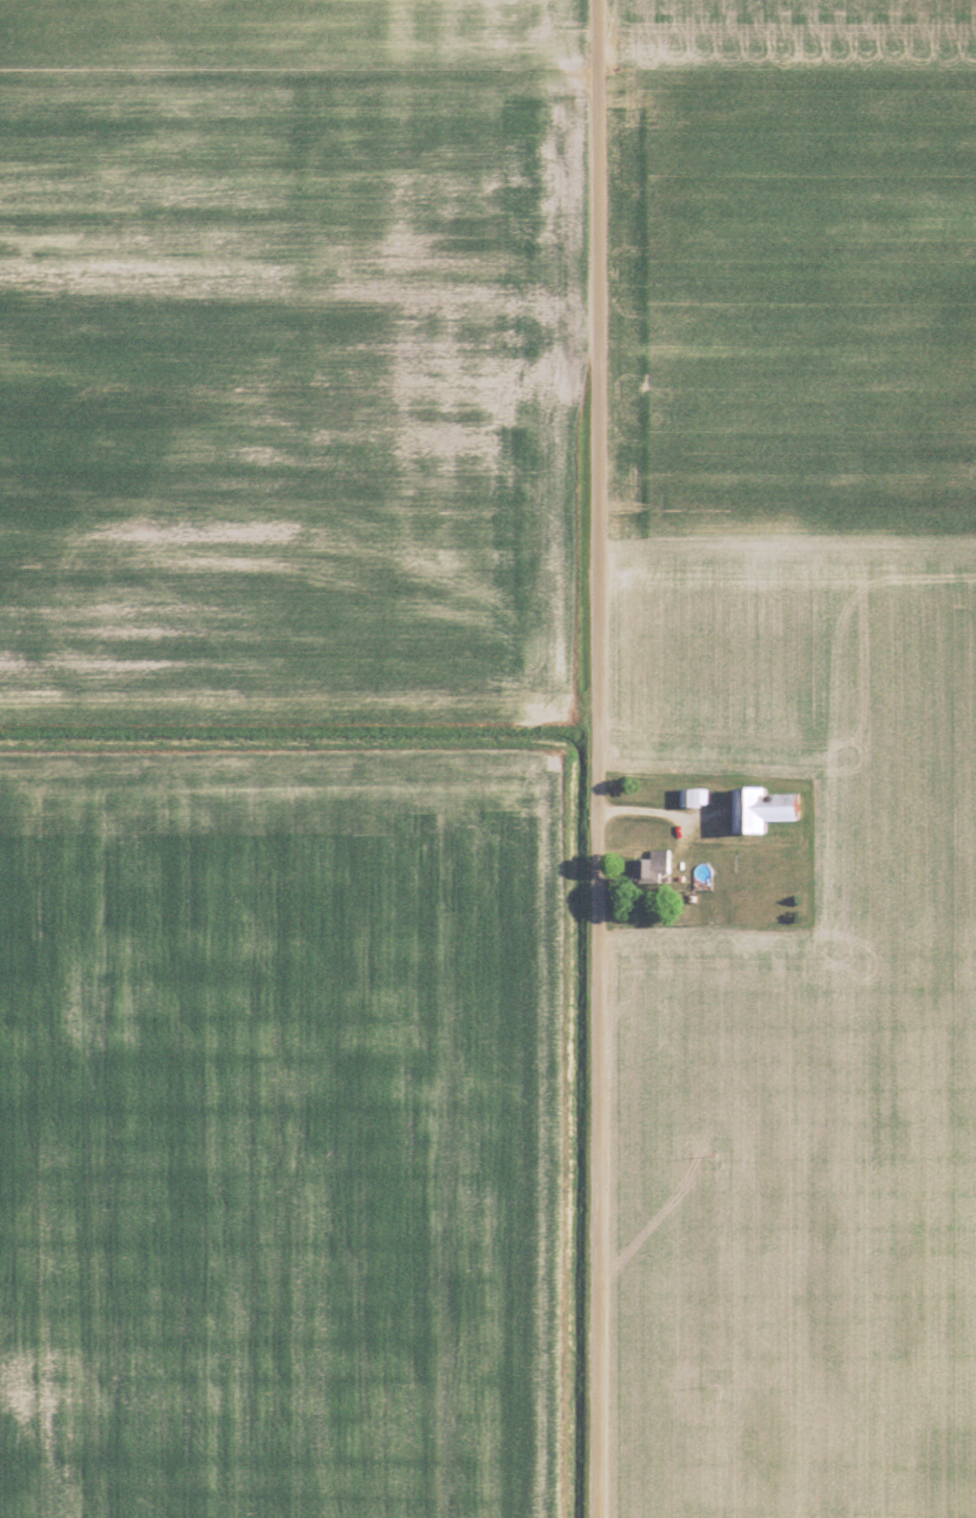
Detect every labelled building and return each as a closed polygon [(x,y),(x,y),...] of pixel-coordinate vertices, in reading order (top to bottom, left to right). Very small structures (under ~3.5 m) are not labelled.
[(730,836),(761,835),(761,823),(795,823),(795,795),(760,795),(760,789),(729,790),(730,836)] [(678,809),(698,809),(698,790),(678,790),(678,809)] [(660,875),(667,875),(667,851),(649,851),(649,860),(634,860),(634,884),(660,884),(660,875)]
